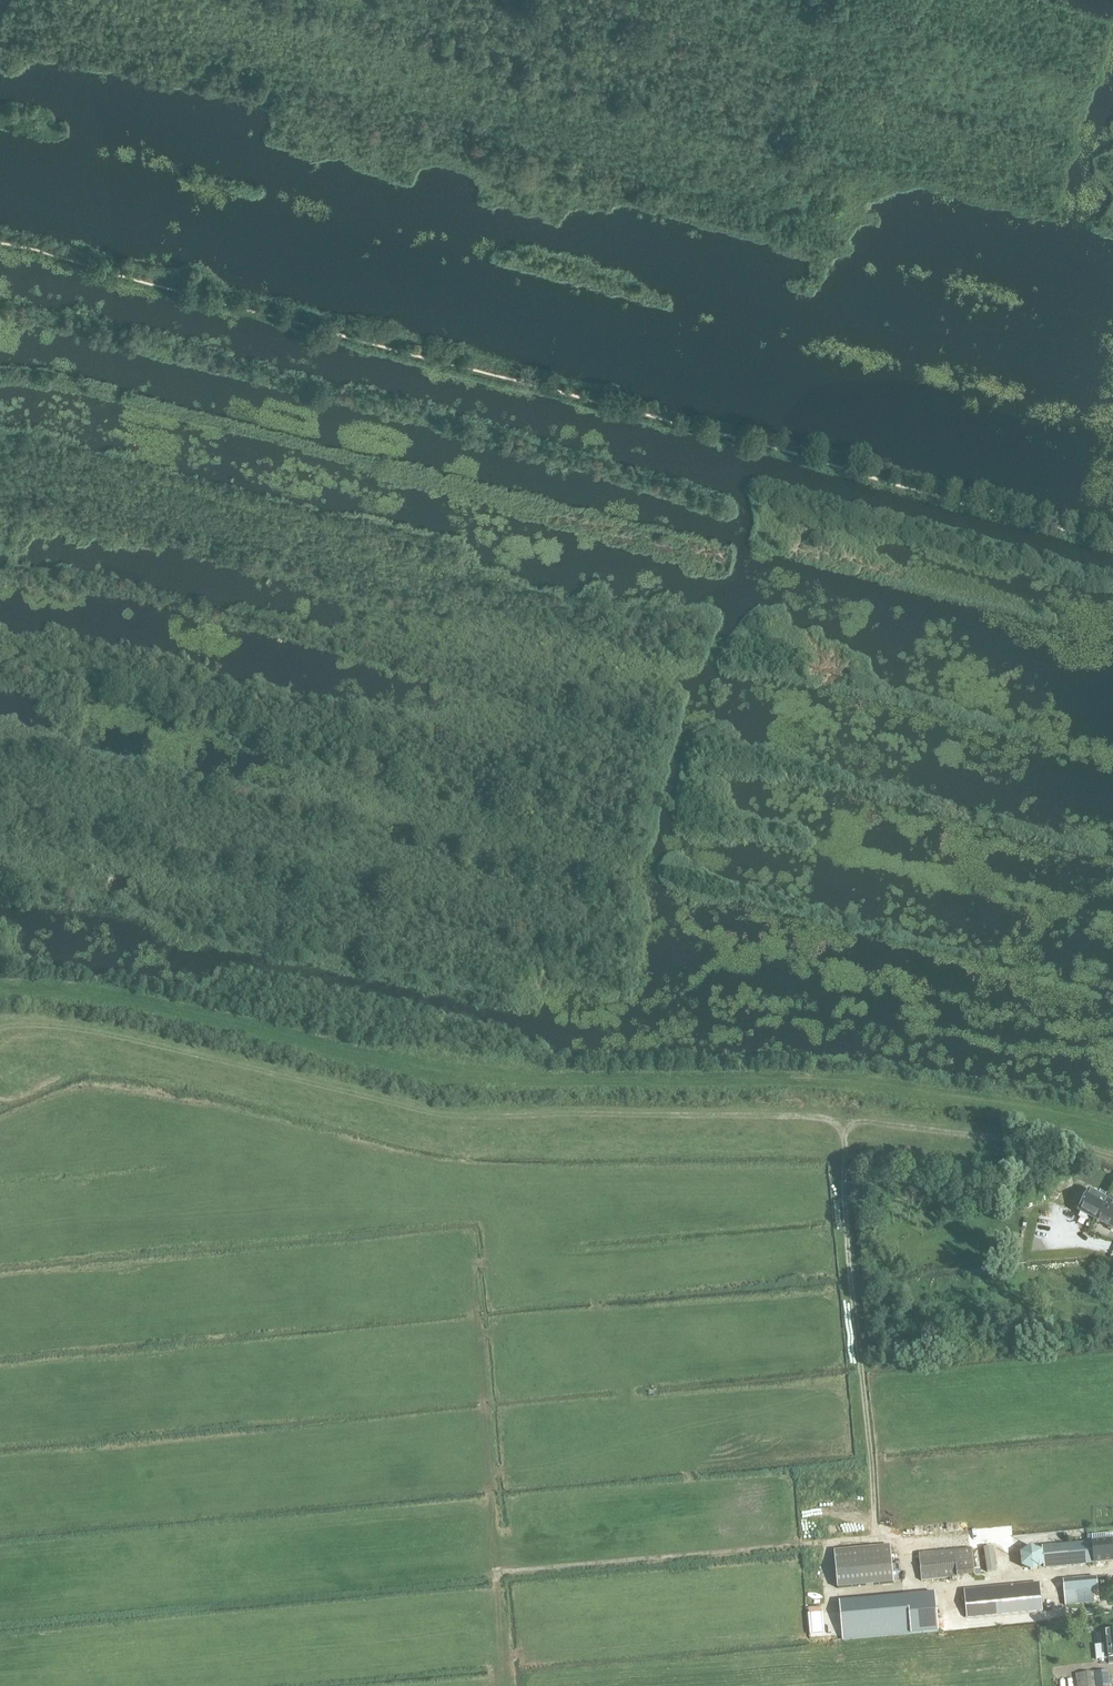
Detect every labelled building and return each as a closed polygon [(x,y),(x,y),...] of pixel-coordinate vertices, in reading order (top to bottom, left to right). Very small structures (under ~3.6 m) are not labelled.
[(1080,1212),(1092,1218),(1102,1199),(1091,1193),(1080,1212)] [(1103,1224),(1112,1205),(1112,1196),(1108,1202),(1102,1199),(1092,1218),(1103,1224)] [(1103,1224),(1112,1229),(1112,1205),(1103,1224)] [(1105,1534),(1105,1540),(1092,1541),(1091,1535),(1088,1535),(1088,1542),(1049,1545),(1051,1567),(1112,1561),(1112,1534),(1105,1534)] [(835,1551),(839,1589),(894,1584),(890,1546),(835,1551)] [(987,1573),(996,1571),(993,1547),(984,1548),(987,1573)] [(955,1551),(919,1554),(922,1581),(958,1577),(955,1551)] [(1066,1604),(1099,1601),(1098,1577),(1064,1580),(1066,1604)] [(1042,1584),(966,1591),(969,1620),(1044,1612),(1042,1584)] [(939,1632),(935,1593),(840,1602),(843,1640),(939,1632)] [(1104,1630),(1104,1634),(1099,1634),(1100,1643),(1105,1643),(1106,1657),(1109,1657),(1109,1662),(1112,1662),(1112,1629),(1104,1630)] [(1109,1670),(1077,1672),(1078,1685),(1110,1685),(1109,1670)]
